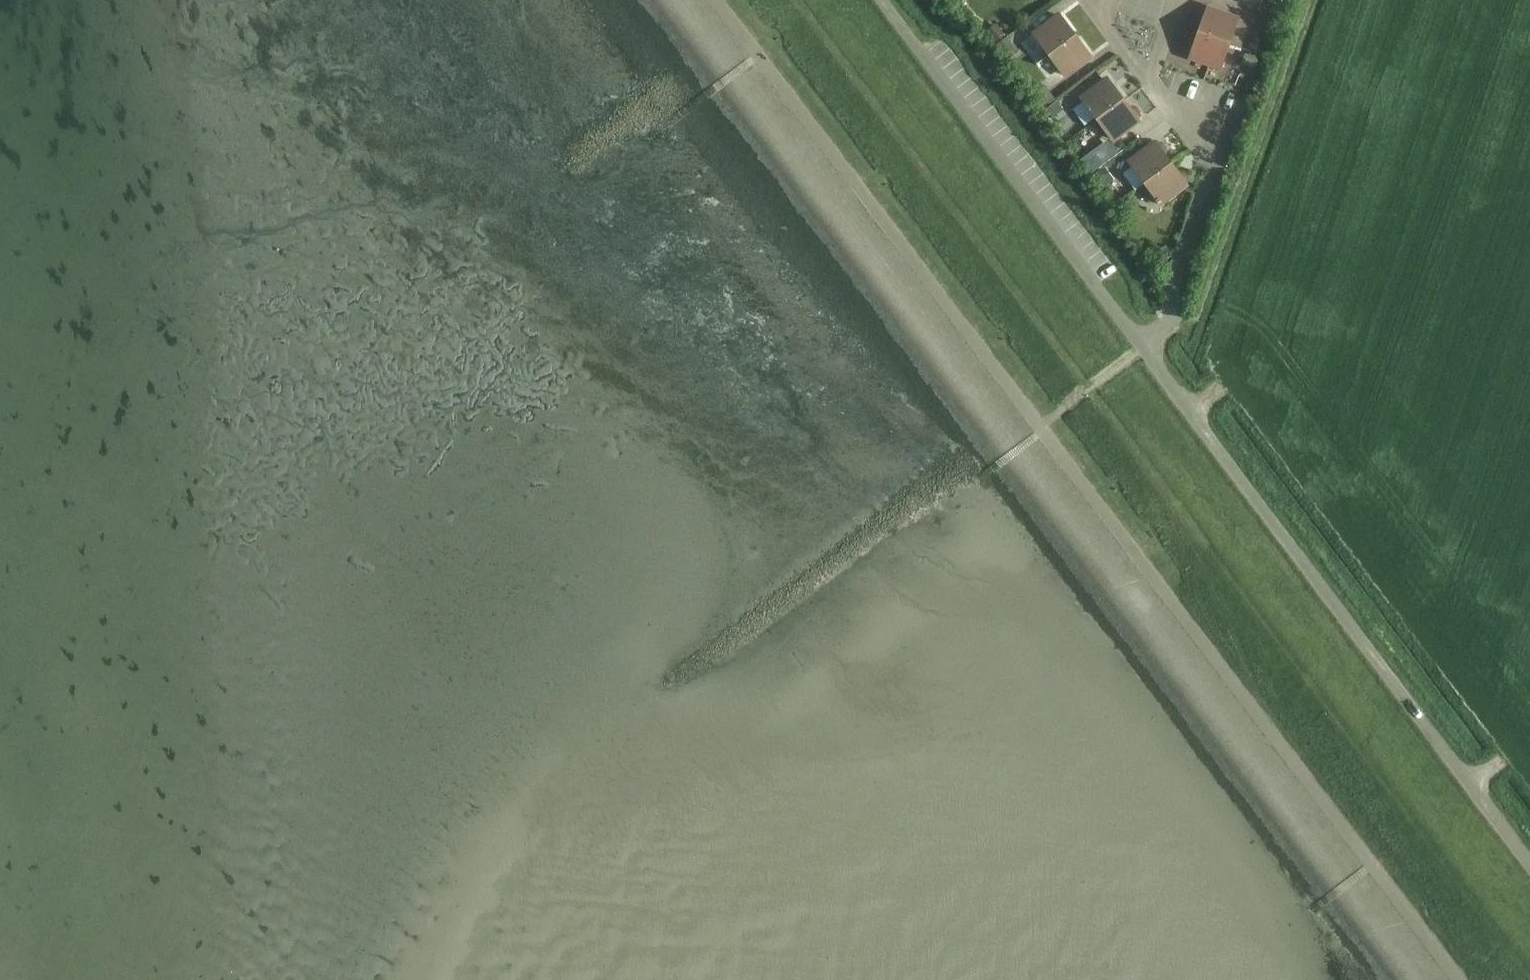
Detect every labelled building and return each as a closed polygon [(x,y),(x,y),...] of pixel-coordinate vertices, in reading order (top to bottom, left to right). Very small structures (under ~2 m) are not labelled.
[(1202,23),(1198,33),(1228,44),(1237,19),(1207,8),(1206,10),(1204,9),(1199,12),(1197,17),(1200,22),(1202,23)] [(1033,34),(1049,56),(1074,37),(1058,15),(1033,34)] [(1219,69),(1228,44),(1198,33),(1194,44),(1192,43),(1187,45),(1185,51),(1188,56),(1190,57),(1189,59),(1219,69)] [(1074,37),(1049,56),(1065,77),(1090,58),(1074,37)] [(1081,98),(1097,120),(1122,101),(1106,79),(1081,98)] [(1138,122),(1137,121),(1139,119),(1139,114),(1136,109),(1131,108),(1129,109),(1122,101),(1097,120),(1113,141),(1138,122)] [(1128,162),(1144,184),(1170,165),(1163,156),(1165,154),(1166,149),(1162,144),(1157,143),(1155,145),(1154,143),(1128,162)] [(1170,165),(1144,184),(1160,205),(1186,186),(1185,185),(1187,183),(1187,178),(1184,173),(1178,172),(1177,173),(1170,165)]
